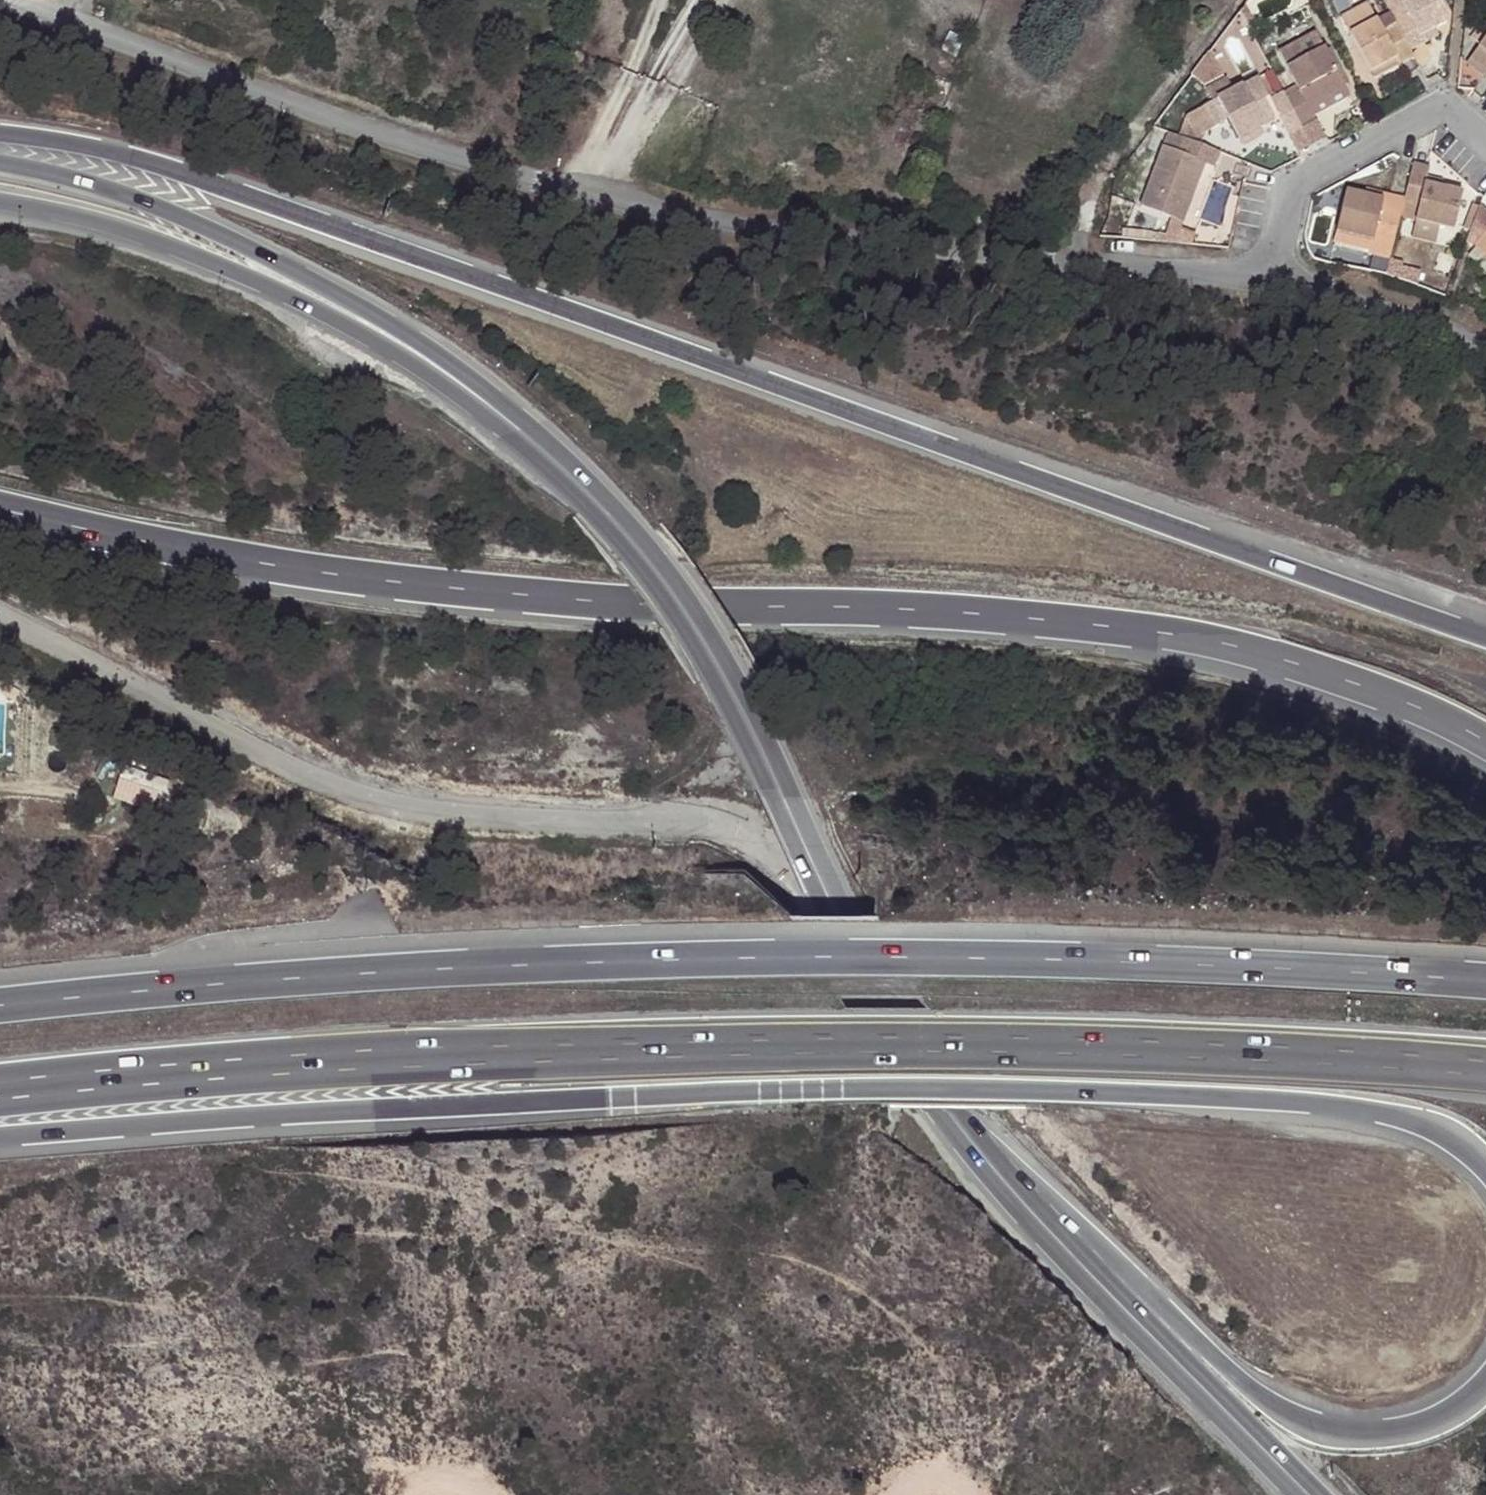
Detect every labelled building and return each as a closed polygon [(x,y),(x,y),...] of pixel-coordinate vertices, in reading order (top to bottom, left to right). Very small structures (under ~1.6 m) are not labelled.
[(1328,2),(1339,23),(1348,18),(1338,0),(1332,0),(1328,2)] [(1430,33),(1448,24),(1456,20),(1457,7),(1454,0),(1421,0),(1414,4),(1423,25),(1412,32),(1422,53),(1436,46),(1430,33)] [(1361,28),(1368,44),(1395,33),(1388,16),(1361,28)] [(1430,33),(1436,46),(1452,37),(1448,24),(1430,33)] [(1289,49),(1296,63),(1332,44),(1326,31),(1289,49)] [(1422,53),(1412,32),(1397,38),(1395,33),(1368,44),(1381,75),(1406,65),(1408,69),(1426,61),(1422,53)] [(962,64),(971,44),(955,38),(946,57),(962,64)] [(1289,88),(1310,128),(1326,120),(1318,108),(1356,88),(1354,83),(1336,46),(1335,43),(1332,44),(1296,63),(1293,64),(1301,81),(1289,88)] [(1293,64),(1280,70),(1289,88),(1301,81),(1293,64)] [(1278,66),(1267,71),(1277,94),(1289,88),(1280,70),(1278,66)] [(1298,134),(1310,128),(1289,88),(1277,94),(1267,71),(1240,83),(1219,93),(1195,104),(1206,129),(1215,125),(1237,115),(1250,140),(1291,121),(1298,134)] [(1214,83),(1219,93),(1240,83),(1236,74),(1214,83)] [(1206,129),(1195,104),(1184,134),(1209,144),(1215,125),(1206,129)] [(1326,120),(1310,128),(1313,134),(1329,126),(1326,120)] [(1313,134),(1310,128),(1298,134),(1301,141),(1313,134)] [(1222,166),(1228,151),(1209,144),(1184,134),(1174,131),(1146,204),(1180,217),(1190,220),(1193,221),(1208,180),(1213,162),(1222,166)] [(1441,166),(1424,162),(1415,206),(1413,213),(1428,217),(1454,224),(1466,225),(1474,191),(1438,183),(1441,166)] [(1380,196),(1378,203),(1413,213),(1415,206),(1380,196)] [(1404,254),(1413,213),(1378,203),(1359,198),(1348,239),(1385,248),(1382,261),(1402,266),(1404,254)] [(1190,220),(1180,217),(1174,234),(1169,232),(1167,240),(1200,244),(1204,232),(1191,227),(1193,221),(1190,220)] [(1454,224),(1428,217),(1425,231),(1451,237),(1454,224)] [(1479,239),(1485,221),(1485,220),(1480,217),(1472,237),(1479,239)] [(1479,239),(1475,248),(1485,258),(1485,221),(1479,239)] [(1348,239),(1345,251),(1382,261),(1385,248),(1348,239)]
